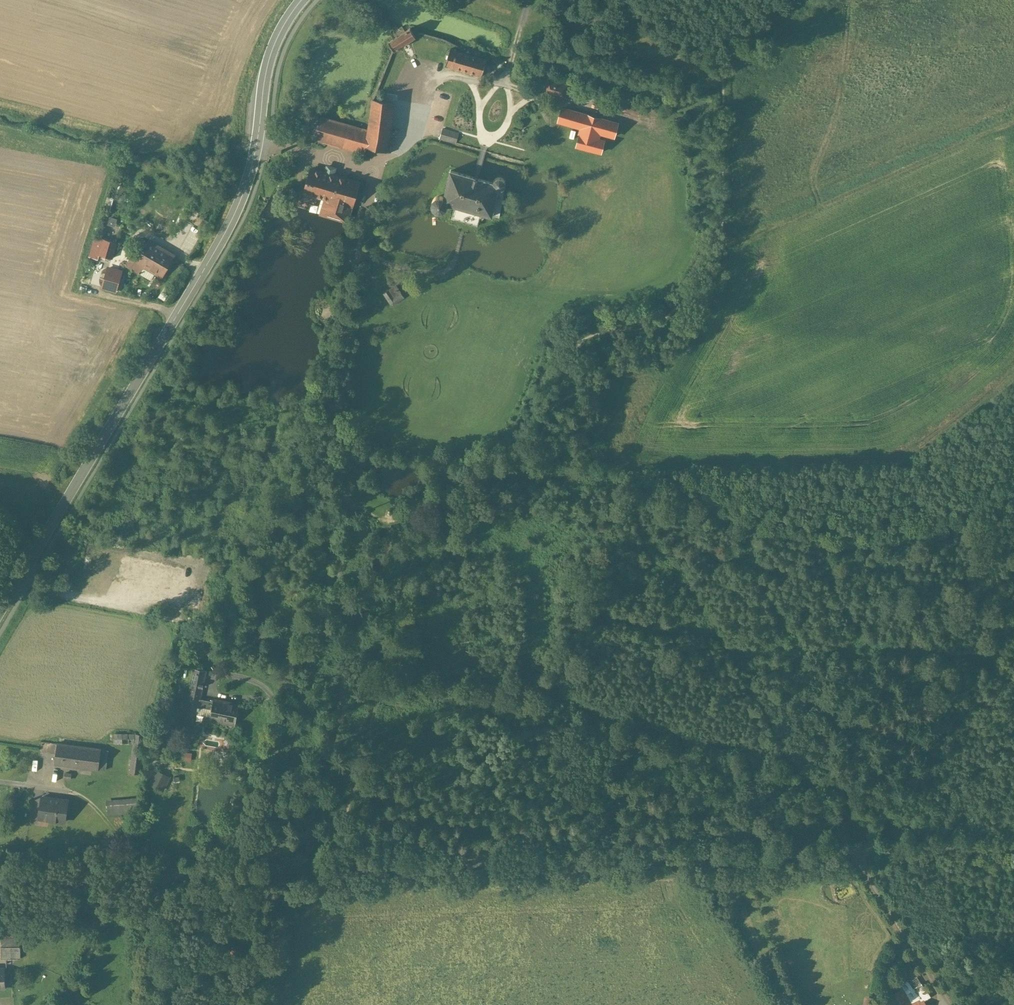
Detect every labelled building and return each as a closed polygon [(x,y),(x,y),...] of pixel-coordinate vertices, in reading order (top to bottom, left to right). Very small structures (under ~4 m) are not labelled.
[(391,35),(393,39),(405,31),(403,27),(402,26),(390,34),(391,35)] [(393,39),(389,42),(394,51),(416,37),(414,35),(410,28),(405,31),(393,39)] [(487,59),(450,49),(445,66),(482,76),(487,59)] [(393,104),(373,99),(368,131),(366,146),(386,151),(393,104)] [(618,123),(562,108),(558,121),(582,128),(577,146),(601,153),(604,141),(598,139),(600,133),(606,135),(614,137),(615,132),(625,135),(627,126),(618,123)] [(368,131),(321,117),(315,139),(365,153),(366,146),(368,131)] [(459,133),(442,129),(440,138),(456,143),(459,133)] [(336,168),(326,165),(324,172),(333,175),(336,168)] [(328,174),(311,168),(304,192),(326,198),(321,214),(347,222),(352,206),(353,205),(359,183),(328,174)] [(493,183),(451,171),(445,198),(442,197),(440,197),(437,198),(436,200),(435,203),(435,205),(436,207),(438,209),(441,210),(443,209),(446,208),(447,206),(448,204),(455,206),(482,213),(492,216),(499,218),(504,193),(504,192),(503,191),(503,190),(501,189),(502,189),(503,188),(505,186),(505,184),(505,182),(504,180),(502,178),(500,178),(498,178),(496,179),(494,181),(493,183)] [(482,213),(455,206),(451,219),(478,227),(482,213)] [(111,216),(109,223),(117,225),(119,218),(111,216)] [(117,243),(104,239),(102,246),(98,245),(94,258),(98,259),(99,255),(112,258),(117,243)] [(175,255),(149,240),(136,262),(144,267),(162,277),(175,255)] [(136,262),(130,258),(126,265),(140,274),(144,267),(136,262)] [(121,272),(108,269),(103,287),(116,290),(121,272)] [(396,285),(384,293),(391,304),(393,304),(404,297),(396,285)] [(206,671),(194,668),(188,696),(200,698),(206,671)] [(200,698),(188,696),(185,711),(196,714),(196,715),(197,715),(198,707),(200,699),(200,698)] [(213,702),(200,699),(198,707),(212,710),(213,702)] [(238,706),(214,700),(213,702),(212,710),(210,717),(218,719),(218,722),(234,725),(238,706)] [(116,732),(115,742),(133,743),(133,772),(141,773),(142,733),(116,732)] [(101,749),(57,743),(55,764),(99,769),(101,749)] [(193,760),(194,752),(187,751),(186,760),(193,760)] [(157,769),(150,784),(165,791),(172,776),(157,769)] [(68,800),(42,797),(39,818),(65,822),(68,800)] [(13,945),(13,935),(1,936),(2,957),(20,957),(20,945),(13,945)] [(914,987),(920,997),(910,1004),(916,1004),(923,1001),(927,992),(921,983),(914,987)] [(893,999),(896,1004),(907,1004),(909,1004),(903,993),(893,999)]
